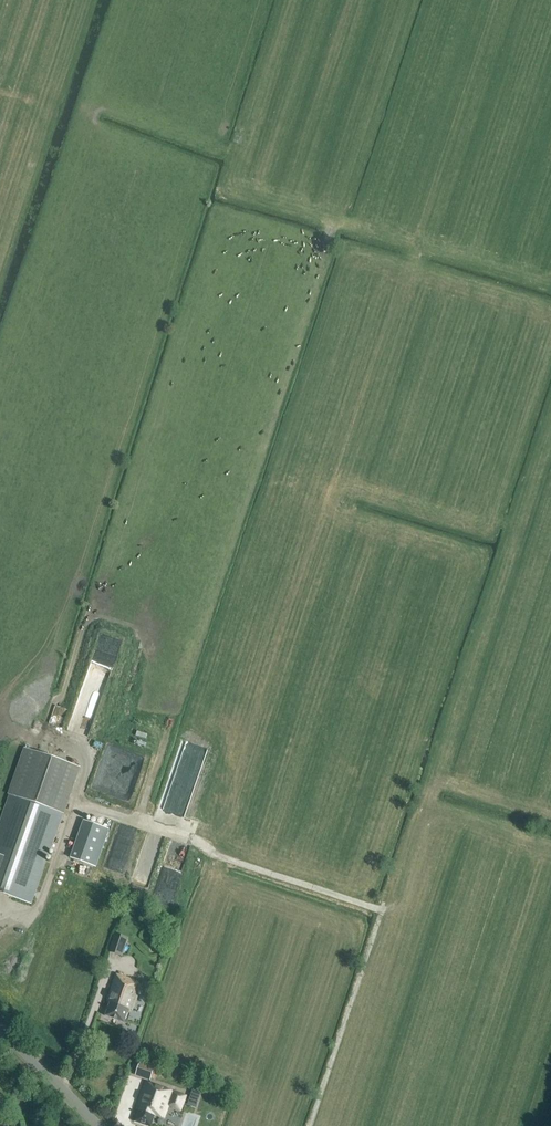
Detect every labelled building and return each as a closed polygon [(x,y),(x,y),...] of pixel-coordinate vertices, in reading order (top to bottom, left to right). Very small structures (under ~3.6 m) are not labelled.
[(63,814),(80,767),(26,749),(0,823),(0,893),(31,904),(63,814)] [(96,867),(109,830),(84,821),(71,858),(96,867)] [(141,915),(143,909),(128,903),(126,910),(141,915)] [(122,957),(129,939),(115,934),(109,953),(122,957)] [(132,1011),(141,986),(134,983),(134,981),(116,975),(107,1002),(110,1003),(105,1016),(124,1023),(129,1010),(132,1011)] [(154,1081),(159,1068),(155,1067),(156,1066),(141,1061),(135,1076),(150,1081),(151,1080),(154,1081)] [(146,1083),(139,1103),(141,1104),(135,1122),(147,1125),(152,1125),(155,1115),(164,1118),(167,1111),(168,1107),(181,1111),(186,1096),(146,1083)]
